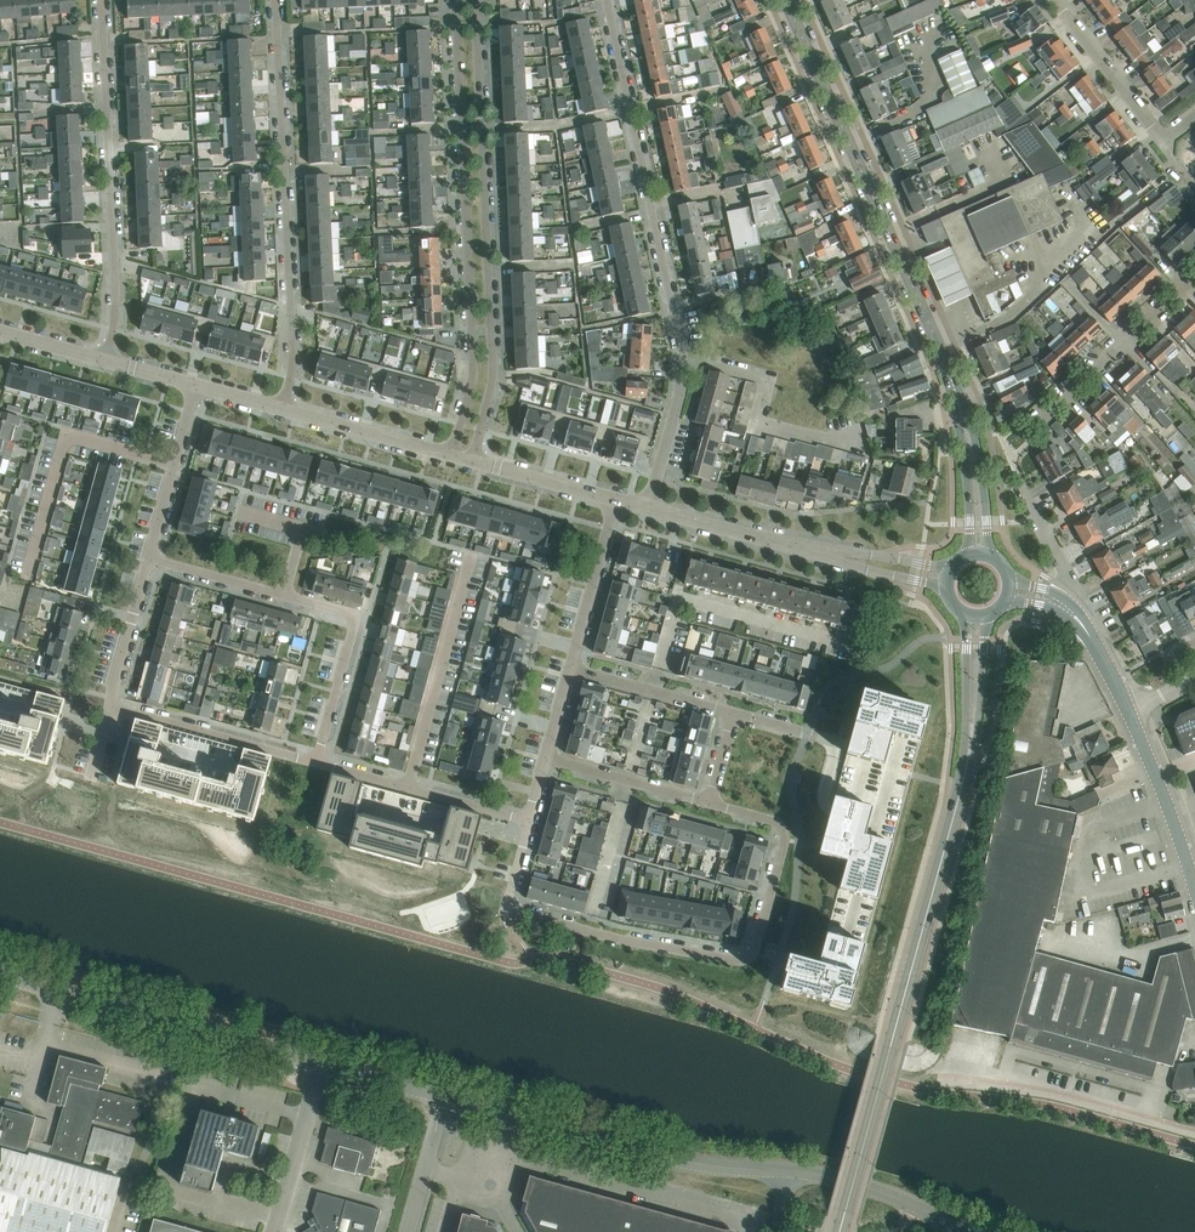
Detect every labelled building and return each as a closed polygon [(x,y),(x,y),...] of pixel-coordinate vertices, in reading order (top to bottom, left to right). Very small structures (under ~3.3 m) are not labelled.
[(15,0),(0,0),(0,6),(1,20),(16,19),(15,0)] [(30,0),(15,0),(16,19),(32,17),(30,0)] [(45,0),(30,0),(32,17),(47,16),(45,0)] [(60,0),(45,0),(47,16),(62,14),(60,0)] [(62,14),(77,13),(76,0),(60,0),(62,14)] [(143,0),(128,0),(129,19),(144,18),(143,0)] [(158,0),(143,0),(144,18),(145,31),(145,35),(151,34),(151,18),(159,17),(158,0)] [(174,0),(158,0),(159,17),(174,17),(174,0)] [(189,0),(174,0),(174,17),(190,16),(189,0)] [(204,0),(189,0),(190,16),(205,15),(204,0)] [(219,0),(204,0),(205,15),(220,14),(219,0)] [(235,0),(219,0),(220,14),(235,14),(235,0)] [(235,14),(251,13),(250,0),(235,0),(235,14)] [(317,0),(291,0),(292,11),(318,10),(317,0)] [(333,0),(317,0),(318,10),(333,9),(333,0)] [(348,0),(333,0),(333,9),(348,8),(348,0)] [(363,0),(348,0),(348,8),(363,7),(363,0)] [(409,5),(409,10),(416,10),(416,5),(424,4),(424,0),(409,0),(409,5)] [(659,0),(657,0),(635,5),(638,18),(662,13),(659,0)] [(689,0),(678,0),(680,8),(685,7),(691,6),(689,0)] [(716,0),(695,0),(692,1),(699,16),(700,19),(701,23),(712,18),(711,14),(706,4),(716,0)] [(732,9),(752,1),(751,0),(728,0),(732,9)] [(821,3),(827,18),(846,9),(842,0),(827,0),(821,3)] [(913,23),(944,9),(937,0),(928,0),(910,8),(903,11),(885,19),(893,37),(915,28),(913,23)] [(903,11),(910,8),(907,0),(898,0),(903,11)] [(1086,1),(1095,13),(1111,2),(1109,0),(1087,0),(1086,1)] [(758,15),(752,1),(732,9),(723,13),(726,19),(726,20),(741,14),(744,20),(729,27),(732,34),(748,28),(745,20),(758,15)] [(991,8),(986,2),(980,6),(985,12),(991,8)] [(1120,15),(1111,2),(1095,13),(1105,26),(1108,23),(1113,29),(1121,23),(1117,17),(1120,15)] [(696,17),(691,6),(685,7),(688,21),(689,21),(693,20),(700,19),(699,16),(696,17)] [(1047,23),(1035,6),(1019,17),(1020,18),(1010,26),(1020,39),(1030,32),(1032,34),(1047,23)] [(568,10),(563,10),(564,19),(569,19),(581,16),(580,7),(568,10)] [(520,22),(520,12),(509,13),(509,9),(501,9),(501,23),(520,22)] [(853,24),(846,9),(827,18),(834,33),(853,24)] [(1005,9),(987,16),(991,25),(1009,18),(1005,9)] [(430,26),(429,16),(429,10),(425,11),(425,17),(419,17),(419,11),(416,11),(416,17),(410,17),(410,27),(430,26)] [(862,29),(885,19),(882,12),(877,14),(859,22),(862,29)] [(665,26),(662,13),(638,18),(641,31),(665,26)] [(722,21),(726,19),(723,13),(722,14),(712,18),(701,23),(705,30),(715,25),(723,22),(722,21)] [(410,27),(410,17),(395,18),(396,28),(410,27)] [(705,32),(705,30),(701,23),(700,19),(693,20),(695,28),(689,29),(690,35),(705,32)] [(893,37),(885,19),(862,29),(866,37),(877,32),(883,47),(895,42),(893,37)] [(1125,28),(1121,23),(1113,29),(1117,34),(1113,37),(1123,50),(1147,31),(1137,19),(1125,28)] [(591,29),(588,20),(566,24),(569,39),(590,35),(589,30),(591,29)] [(319,32),(318,22),(304,23),(304,32),(319,32)] [(1180,35),(1186,30),(1180,22),(1164,34),(1170,42),(1176,38),(1180,35)] [(1186,30),(1180,35),(1186,43),(1194,36),(1194,23),(1186,30)] [(79,25),(63,27),(64,37),(80,35),(79,25)] [(250,25),(236,26),(236,36),(251,35),(250,25)] [(667,40),(665,26),(641,31),(643,45),(667,40)] [(534,42),(533,36),(523,37),(523,27),(500,28),(501,44),(524,43),(534,42)] [(764,29),(753,34),(750,35),(754,44),(746,47),(748,52),(770,43),(764,29)] [(145,40),(145,35),(145,31),(129,31),(130,41),(145,40)] [(431,41),(430,31),(407,32),(408,48),(429,47),(428,41),(431,41)] [(1148,50),(1145,46),(1153,39),(1147,31),(1123,50),(1133,62),(1136,59),(1140,65),(1154,54),(1150,49),(1148,50)] [(710,45),(705,32),(690,35),(692,48),(698,47),(710,45)] [(365,51),(365,35),(353,35),(353,51),(365,51)] [(591,41),(590,35),(569,39),(573,54),(595,49),(593,40),(591,41)] [(327,36),(316,37),(305,37),(305,53),(328,52),(327,36)] [(1006,45),(1011,55),(1033,46),(1029,36),(1006,45)] [(1183,47),(1176,38),(1170,42),(1166,45),(1173,54),(1183,47)] [(857,39),(851,42),(840,47),(847,62),(864,55),(857,39)] [(1042,58),(1034,64),(1041,74),(1049,68),(1056,62),(1070,52),(1060,39),(1055,44),(1052,40),(1036,51),(1042,58)] [(252,50),(251,40),(228,41),(229,56),(250,55),(250,50),(252,50)] [(670,53),(667,40),(643,45),(646,58),(670,53)] [(82,52),(82,42),(59,43),(59,52),(53,52),(53,49),(30,50),(30,53),(22,54),(21,47),(16,47),(17,60),(37,60),(47,59),(59,58),(80,57),(80,52),(82,52)] [(524,58),(524,43),(501,44),(501,60),(524,58)] [(776,57),(770,43),(748,52),(747,53),(750,60),(759,56),(762,63),(776,57)] [(147,45),(137,46),(125,46),(126,62),(148,61),(147,45)] [(429,52),(429,47),(408,48),(408,63),(432,62),(431,52),(429,52)] [(701,61),(698,47),(692,48),(685,50),(688,64),(698,62),(701,61)] [(597,59),(595,49),(573,54),(576,69),(596,65),(595,60),(597,59)] [(874,51),(864,55),(847,62),(854,78),(871,71),(871,70),(879,67),(881,66),(880,65),(874,51)] [(937,61),(950,90),(953,98),(977,88),(961,51),(937,61)] [(329,68),(328,52),(305,53),(306,69),(329,68)] [(728,55),(731,61),(739,57),(736,52),(728,55)] [(1041,74),(1045,79),(1053,74),(1059,81),(1080,65),(1070,52),(1056,62),(1049,68),(1041,74)] [(1163,76),(1171,70),(1158,52),(1154,54),(1140,65),(1144,71),(1141,73),(1151,85),(1163,76)] [(673,67),(670,53),(646,58),(649,72),(673,67)] [(250,61),(250,55),(229,56),(230,72),(253,71),(252,61),(250,61)] [(882,73),(904,63),(901,55),(880,65),(881,66),(879,67),(882,73)] [(81,63),(80,57),(59,58),(60,74),(83,72),(83,63),(81,63)] [(741,63),(739,57),(731,61),(721,65),(727,81),(733,79),(728,68),(741,63)] [(525,74),(524,58),(501,60),(502,75),(525,74)] [(189,59),(176,60),(174,60),(174,69),(189,68),(189,59)] [(710,59),(701,61),(698,62),(701,75),(717,72),(710,59)] [(149,77),(148,61),(126,62),(127,78),(149,77)] [(778,61),(767,66),(765,68),(768,76),(758,80),(760,86),(771,82),(785,75),(778,61)] [(432,72),(432,62),(408,63),(409,79),(430,78),(430,72),(432,72)] [(908,71),(904,63),(882,73),(880,74),(883,81),(908,71)] [(597,70),(596,65),(576,69),(579,84),(601,79),(599,70),(597,70)] [(673,67),(649,72),(652,85),(675,80),(682,79),(679,66),(673,67)] [(329,84),(329,68),(306,69),(307,85),(329,84)] [(1187,75),(1193,83),(1191,84),(1194,89),(1194,69),(1187,75)] [(253,80),(253,71),(230,72),(230,87),(251,86),(251,81),(253,80)] [(84,82),(83,72),(60,74),(61,89),(82,88),(82,82),(84,82)] [(720,85),(717,72),(701,75),(704,89),(720,85)] [(526,90),(525,74),(502,75),(503,91),(526,90)] [(791,89),(785,75),(771,82),(777,96),(791,89)] [(1088,75),(1074,86),(1084,99),(1098,88),(1088,75)] [(1179,96),(1163,76),(1151,85),(1160,98),(1154,102),(1160,110),(1179,96)] [(158,83),(149,84),(149,77),(127,78),(128,94),(150,93),(162,92),(172,91),(172,84),(163,84),(158,83)] [(430,83),(430,78),(409,79),(397,79),(397,85),(397,87),(410,87),(410,94),(433,92),(433,83),(430,83)] [(603,89),(601,79),(579,84),(582,99),(602,95),(601,89),(603,89)] [(678,94),(675,80),(652,85),(655,99),(678,94)] [(330,100),(329,84),(307,85),(308,101),(330,100)] [(753,89),(751,85),(751,84),(743,87),(743,88),(741,89),(743,94),(753,89)] [(888,89),(884,91),(880,93),(876,84),(860,91),(860,92),(859,93),(858,95),(860,100),(862,101),(864,100),(867,107),(887,98),(891,96),(888,89)] [(252,91),(251,86),(230,87),(231,102),(254,101),(254,91),(252,91)] [(934,131),(991,105),(991,103),(981,86),(977,88),(953,98),(950,90),(945,92),(943,94),(942,98),(942,101),(943,103),(940,104),(940,105),(926,111),(934,131)] [(82,93),(82,88),(61,89),(62,104),(85,103),(84,93),(82,93)] [(1098,88),(1084,99),(1093,110),(1089,113),(1092,117),(1104,108),(1102,105),(1107,101),(1098,88)] [(756,95),(753,89),(743,94),(741,95),(743,100),(747,98),(748,99),(756,95)] [(527,106),(526,90),(503,91),(504,107),(527,106)] [(746,122),(733,91),(722,97),(731,117),(735,125),(746,122)] [(433,102),(433,92),(410,94),(411,109),(432,108),(431,102),(433,102)] [(151,109),(150,93),(128,94),(128,110),(151,109)] [(603,100),(602,95),(582,99),(585,114),(608,109),(606,99),(603,100)] [(761,102),(764,109),(778,103),(774,96),(761,102)] [(892,96),(891,96),(887,98),(867,107),(874,122),(890,115),(889,115),(899,111),(892,96)] [(1005,130),(1026,115),(1027,115),(1013,96),(994,110),(1003,126),(1005,130)] [(331,116),(330,100),(308,101),(308,117),(331,116)] [(255,111),(254,101),(231,102),(232,117),(253,116),(253,111),(255,111)] [(797,104),(778,112),(781,121),(782,120),(785,126),(803,118),(797,104)] [(1055,120),(1063,114),(1068,110),(1064,104),(1051,115),(1055,120)] [(944,153),(959,146),(994,130),(1003,126),(994,110),(991,105),(934,131),(942,149),(944,153)] [(527,122),(527,106),(504,107),(504,123),(527,122)] [(684,119),(681,106),(657,111),(660,124),(684,119)] [(432,113),(432,108),(411,109),(411,124),(435,123),(434,113),(432,113)] [(151,124),(151,109),(128,110),(129,126),(151,124)] [(399,115),(398,109),(388,110),(373,111),(373,118),(374,130),(388,129),(388,122),(389,122),(389,116),(399,115)] [(1073,116),(1068,110),(1063,114),(1067,120),(1073,116)] [(1105,139),(1125,124),(1115,111),(1094,127),(1104,140),(1105,139)] [(553,113),(545,113),(546,121),(554,121),(553,113)] [(1032,122),(1026,115),(1005,130),(1003,126),(994,130),(998,138),(1002,136),(1034,177),(1039,175),(1040,175),(1064,164),(1032,122)] [(81,126),(81,116),(57,117),(58,132),(79,131),(79,126),(81,126)] [(253,122),(253,116),(232,117),(233,133),(256,132),(255,122),(253,122)] [(332,131),(331,116),(308,117),(309,132),(332,131)] [(803,118),(785,126),(778,129),(780,135),(781,136),(793,131),(796,138),(810,132),(803,118)] [(687,133),(684,119),(660,124),(663,138),(687,133)] [(608,132),(606,122),(583,127),(587,143),(607,138),(605,133),(608,132)] [(152,140),(152,131),(164,130),(164,124),(151,124),(129,126),(130,142),(152,140)] [(1115,152),(1135,137),(1125,124),(1105,139),(1115,152)] [(762,130),(764,135),(772,132),(770,126),(762,130)] [(909,127),(899,131),(881,139),(888,155),(906,146),(915,142),(909,127)] [(725,135),(724,128),(709,130),(710,135),(710,139),(725,135)] [(772,132),(764,135),(764,136),(766,141),(780,135),(778,129),(772,132)] [(561,132),(564,147),(574,145),(573,139),(571,130),(561,132)] [(79,137),(79,131),(58,132),(59,147),(82,146),(82,137),(79,137)] [(332,147),(332,131),(309,132),(310,148),(332,147)] [(256,141),(256,132),(233,133),(233,148),(254,147),(254,141),(256,141)] [(688,141),(687,133),(663,138),(666,151),(690,146),(695,145),(694,141),(692,140),(688,141)] [(528,134),(517,135),(505,135),(506,151),(529,150),(528,134)] [(431,145),(430,135),(407,136),(408,152),(429,151),(429,146),(431,145)] [(766,141),(764,136),(758,139),(757,138),(753,140),(757,148),(767,143),(766,141)] [(812,136),(801,141),(798,142),(804,156),(818,150),(812,136)] [(374,138),(375,152),(375,154),(386,153),(395,153),(395,146),(386,147),(386,137),(374,138)] [(608,143),(607,138),(587,143),(574,145),(576,151),(588,149),(590,157),(612,152),(610,143),(608,143)] [(1086,145),(1078,151),(1082,156),(1090,151),(1096,146),(1092,140),(1086,145)] [(711,142),(705,143),(707,157),(711,156),(714,156),(711,142)] [(370,158),(370,145),(355,146),(356,159),(356,166),(370,166),(370,158)] [(577,156),(576,151),(574,145),(564,147),(562,149),(563,153),(564,159),(577,156)] [(81,161),(80,156),(82,156),(82,146),(59,147),(59,155),(46,155),(46,157),(47,157),(48,163),(60,163),(60,162),(81,161)] [(693,160),(690,146),(666,151),(669,165),(686,161),(693,160)] [(913,162),(906,146),(888,155),(891,162),(888,163),(892,170),(894,169),(895,170),(913,162)] [(1096,146),(1090,151),(1095,157),(1101,152),(1096,146)] [(255,152),(254,147),(233,148),(234,163),(257,162),(257,152),(255,152)] [(333,164),(332,147),(310,148),(311,164),(333,164)] [(945,156),(944,153),(942,149),(917,160),(920,167),(945,156)] [(530,166),(529,150),(506,151),(506,167),(530,166)] [(824,164),(818,150),(804,156),(804,157),(795,161),(798,167),(807,163),(810,170),(824,164)] [(429,156),(429,151),(408,152),(409,167),(432,166),(431,156),(429,156)] [(157,152),(147,153),(135,153),(136,170),(158,169),(171,168),(181,167),(181,166),(180,161),(158,162),(157,152)] [(614,162),(612,152),(590,157),(593,172),(613,168),(612,162),(614,162)] [(1132,177),(1147,165),(1137,152),(1122,164),(1132,177)] [(193,155),(180,155),(180,161),(181,166),(194,166),(193,155)] [(713,170),(711,156),(707,157),(703,158),(705,171),(713,170)] [(923,176),(949,165),(948,163),(945,156),(920,167),(923,174),(922,175),(923,176)] [(1096,175),(1111,162),(1107,156),(1087,171),(1092,178),(1096,175)] [(778,168),(786,164),(784,159),(776,162),(775,160),(765,164),(769,172),(778,168)] [(81,167),(81,161),(60,162),(60,163),(60,178),(83,177),(83,167),(81,167)] [(213,161),(198,162),(199,170),(214,169),(213,161)] [(689,174),(686,161),(669,165),(672,178),(689,174)] [(1117,170),(1111,162),(1096,175),(1092,178),(1085,183),(1089,188),(1099,180),(1101,182),(1117,170)] [(789,170),(786,164),(778,168),(781,173),(789,170)] [(1047,188),(1074,177),(1064,164),(1040,175),(1039,175),(1034,177),(994,195),(999,206),(1013,200),(1029,236),(1062,221),(1047,188)] [(1157,178),(1147,165),(1132,177),(1124,183),(1133,194),(1134,196),(1136,194),(1157,178)] [(432,176),(432,166),(409,167),(409,182),(430,181),(430,176),(432,176)] [(530,182),(530,166),(506,167),(507,183),(530,182)] [(614,173),(613,168),(593,172),(596,187),(618,182),(616,172),(614,173)] [(159,184),(158,169),(136,170),(137,185),(159,184)] [(579,169),(569,171),(571,177),(580,175),(579,169)] [(725,181),(724,181),(725,189),(750,184),(758,182),(771,180),(767,171),(756,174),(748,176),(748,174),(725,178),(725,181)] [(200,192),(210,192),(210,183),(215,182),(214,172),(199,173),(200,192)] [(700,187),(697,173),(689,174),(672,178),(675,192),(700,187)] [(263,184),(263,174),(240,175),(240,190),(261,189),(261,184),(263,184)] [(582,181),(580,175),(571,177),(572,183),(582,181)] [(929,190),(923,176),(922,175),(901,184),(908,199),(929,190)] [(329,191),(329,179),(328,176),(306,177),(307,192),(329,191)] [(780,176),(771,180),(777,194),(786,190),(780,176)] [(84,186),(83,177),(60,178),(61,193),(82,192),(82,186),(84,186)] [(830,179),(819,184),(817,185),(820,193),(811,197),(814,203),(837,193),(830,179)] [(751,207),(726,212),(734,250),(760,245),(756,225),(781,220),(774,204),(781,201),(777,194),(771,180),(758,182),(761,198),(750,200),(751,207)] [(431,187),(430,181),(409,182),(410,198),(433,196),(433,187),(431,187)] [(531,198),(530,182),(507,183),(508,199),(531,198)] [(620,191),(618,182),(596,187),(599,202),(619,197),(618,192),(620,191)] [(160,200),(159,184),(137,185),(138,201),(160,200)] [(261,195),(261,189),(240,190),(241,205),(264,205),(264,195),(261,195)] [(938,194),(932,197),(929,190),(908,199),(914,214),(942,202),(938,194)] [(330,207),(329,191),(307,192),(307,208),(330,207)] [(82,197),(82,192),(61,193),(62,208),(85,207),(84,197),(82,197)] [(843,207),(837,193),(814,203),(805,207),(808,214),(819,208),(822,216),(843,207)] [(1140,200),(1136,194),(1134,196),(1133,194),(1118,205),(1120,207),(1105,218),(1109,223),(1140,200)] [(1029,236),(1013,200),(999,206),(994,195),(920,228),(927,243),(951,239),(972,287),(1005,273),(995,251),(1029,236)] [(1161,195),(1146,206),(1150,210),(1153,214),(1167,202),(1161,195)] [(434,206),(433,196),(410,198),(411,213),(432,212),(432,206),(434,206)] [(620,203),(619,197),(599,202),(602,217),(625,212),(623,202),(620,203)] [(532,213),(531,198),(508,199),(509,215),(532,213)] [(575,200),(577,207),(587,205),(585,198),(575,200)] [(160,216),(160,200),(138,201),(138,217),(160,216)] [(786,215),(805,206),(803,201),(784,209),(786,215)] [(696,203),(690,204),(678,206),(681,222),(703,217),(702,211),(697,212),(696,203)] [(265,214),(264,205),(241,205),(242,221),(263,220),(262,214),(265,214)] [(588,211),(587,205),(577,207),(570,209),(572,223),(580,221),(578,213),(588,211)] [(814,227),(808,214),(805,207),(805,206),(786,215),(796,236),(814,227)] [(1155,251),(1151,246),(1138,232),(1137,233),(1130,225),(1150,210),(1146,206),(1120,226),(1124,230),(1123,230),(1131,238),(1148,257),(1155,251)] [(85,217),(85,207),(62,208),(62,223),(84,222),(84,217),(85,217)] [(331,223),(330,207),(307,208),(308,224),(331,223)] [(432,212),(411,213),(403,213),(403,229),(435,227),(434,217),(432,217),(432,212)] [(723,219),(721,212),(714,213),(716,221),(723,219)] [(533,229),(532,213),(509,215),(510,230),(533,229)] [(161,225),(160,216),(138,217),(139,233),(161,232),(170,231),(170,225),(161,225)] [(704,223),(703,217),(681,222),(684,236),(702,233),(700,224),(704,223)] [(1194,244),(1194,233),(1194,231),(1194,230),(1194,218),(1181,231),(1174,225),(1168,231),(1175,237),(1187,251),(1194,244)] [(263,225),(263,220),(242,221),(243,236),(266,235),(265,225),(263,225)] [(849,221),(838,226),(836,227),(839,234),(828,239),(831,246),(855,235),(849,221)] [(331,239),(331,223),(308,224),(309,240),(331,239)] [(634,233),(632,223),(609,228),(612,243),(633,238),(632,233),(634,233)] [(74,228),(63,229),(64,243),(91,242),(91,231),(75,232),(74,228)] [(533,245),(533,229),(510,230),(510,246),(533,245)] [(813,230),(797,237),(805,257),(824,249),(821,243),(814,247),(813,245),(819,243),(813,230)] [(162,248),(161,232),(139,233),(140,249),(162,248)] [(709,241),(708,241),(704,242),(702,233),(684,236),(687,251),(710,247),(709,241)] [(575,251),(600,245),(599,239),(589,242),(583,243),(582,234),(573,236),(575,251)] [(266,245),(266,235),(243,236),(244,251),(264,250),(264,245),(266,245)] [(855,235),(831,246),(830,246),(833,252),(845,247),(848,255),(862,249),(855,235)] [(410,250),(393,251),(392,236),(378,237),(379,257),(410,255),(410,250)] [(1187,251),(1175,237),(1167,244),(1163,240),(1157,245),(1151,246),(1155,251),(1157,253),(1161,250),(1174,264),(1187,251)] [(634,244),(633,238),(612,243),(615,258),(638,253),(636,243),(634,244)] [(332,255),(331,239),(309,240),(310,256),(332,255)] [(439,254),(438,239),(419,240),(420,255),(439,254)] [(1097,259),(1108,250),(1104,246),(1107,244),(1104,240),(1101,243),(1102,244),(1091,253),(1097,259)] [(91,242),(64,243),(64,258),(76,257),(76,254),(92,253),(91,242)] [(729,249),(728,242),(720,244),(722,251),(729,249)] [(534,261),(533,245),(510,246),(511,262),(534,261)] [(602,252),(600,245),(575,251),(576,258),(583,257),(583,255),(592,253),(592,254),(602,252)] [(760,245),(734,250),(738,269),(764,264),(760,245)] [(708,262),(706,254),(711,253),(710,247),(687,251),(691,266),(708,262)] [(971,292),(949,247),(925,259),(946,304),(971,292)] [(1142,257),(1135,248),(1130,253),(1137,262),(1142,257)] [(826,254),(824,249),(805,257),(808,264),(820,259),(819,258),(826,254)] [(264,256),(264,250),(244,251),(245,266),(267,265),(267,256),(264,256)] [(732,250),(719,253),(720,260),(730,258),(731,257),(734,257),(732,250)] [(640,262),(638,253),(615,258),(617,265),(609,267),(609,269),(610,274),(639,268),(638,263),(640,262)] [(440,269),(439,254),(420,255),(421,270),(440,269)] [(847,261),(844,254),(827,261),(831,267),(846,262),(847,261)] [(865,254),(858,258),(857,257),(848,262),(847,261),(846,262),(847,262),(844,264),(848,270),(846,271),(849,278),(855,291),(870,283),(881,278),(876,267),(872,268),(865,254)] [(333,271),(332,255),(310,256),(310,272),(333,271)] [(411,262),(410,255),(379,257),(379,264),(411,262)] [(734,272),(731,257),(730,258),(731,258),(724,259),(727,274),(734,272)] [(710,271),(709,267),(708,262),(691,266),(694,281),(715,276),(714,270),(710,271)] [(784,263),(760,268),(763,281),(767,280),(769,286),(787,282),(784,269),(785,269),(784,263)] [(1148,288),(1160,276),(1148,264),(1136,275),(1148,288)] [(266,281),(266,275),(268,275),(267,265),(245,266),(239,267),(239,282),(247,282),(266,281)] [(1082,267),(1071,277),(1080,286),(1090,276),(1082,267)] [(1122,276),(1114,267),(1109,271),(1117,281),(1122,276)] [(0,268),(0,291),(3,292),(9,270),(0,268)] [(641,274),(639,268),(610,274),(612,281),(620,279),(622,288),(645,283),(643,273),(641,274)] [(440,284),(440,269),(421,270),(421,277),(411,278),(412,285),(421,284),(440,284)] [(801,273),(803,278),(813,274),(811,269),(801,273)] [(22,274),(9,270),(3,292),(3,293),(16,296),(22,274)] [(1012,270),(1005,273),(972,287),(970,288),(984,320),(994,316),(1001,313),(992,293),(1017,283),(1012,270)] [(334,286),(333,271),(310,272),(311,287),(334,286)] [(380,272),(381,284),(393,284),(392,271),(380,272)] [(1117,281),(1109,271),(1104,276),(1113,285),(1117,281)] [(737,288),(734,272),(727,274),(726,274),(729,289),(737,288)] [(535,273),(524,274),(512,274),(512,291),(535,289),(535,273)] [(35,277),(22,274),(16,296),(28,300),(29,299),(35,277)] [(1136,275),(1131,280),(1125,274),(1122,276),(1117,281),(1123,287),(1135,300),(1148,288),(1136,275)] [(606,275),(597,277),(588,279),(589,286),(608,282),(606,275)] [(248,292),(247,282),(239,282),(232,282),(232,276),(222,276),(223,285),(248,292)] [(565,276),(557,277),(558,287),(566,286),(565,276)] [(717,283),(715,276),(694,281),(697,297),(715,293),(713,283),(717,283)] [(47,281),(35,277),(29,299),(41,302),(47,281)] [(60,284),(47,281),(41,302),(54,306),(60,284)] [(647,292),(645,283),(622,288),(625,302),(646,298),(645,293),(647,292)] [(73,288),(60,284),(54,306),(54,307),(67,310),(73,288)] [(441,298),(440,284),(421,284),(422,299),(441,298)] [(344,302),(344,290),(343,286),(334,286),(311,287),(312,303),(323,303),(323,312),(340,317),(340,302),(344,302)] [(1062,286),(1057,290),(1062,296),(1067,291),(1062,286)] [(1122,311),(1135,300),(1123,287),(1110,298),(1122,311)] [(87,292),(73,288),(67,310),(81,313),(87,292)] [(545,289),(535,289),(512,291),(513,306),(536,305),(536,297),(546,296),(545,289)] [(222,299),(224,292),(217,290),(215,297),(222,299)] [(1097,299),(1096,298),(1089,290),(1084,295),(1092,304),(1097,299)] [(870,298),(863,301),(870,316),(888,308),(881,293),(870,298)] [(856,297),(837,305),(840,312),(859,304),(856,297)] [(442,313),(441,298),(422,299),(423,307),(413,308),(413,309),(413,314),(442,313)] [(647,303),(646,298),(625,302),(614,305),(615,311),(615,312),(626,310),(628,318),(651,313),(649,303),(647,303)] [(1110,323),(1122,311),(1110,298),(1105,304),(1098,310),(1110,323)] [(604,307),(614,305),(613,299),(602,301),(602,302),(592,304),(593,310),(595,310),(595,309),(604,307)] [(1071,306),(1080,315),(1085,310),(1077,301),(1071,306)] [(148,302),(141,330),(154,333),(162,306),(148,302)] [(208,319),(204,334),(211,336),(208,348),(221,352),(227,330),(230,320),(217,316),(220,307),(211,305),(207,319),(208,319)] [(537,321),(536,305),(513,306),(514,322),(537,321)] [(615,311),(614,305),(604,307),(605,313),(615,311)] [(154,333),(154,334),(167,338),(168,337),(167,337),(175,310),(162,306),(154,333)] [(832,307),(828,309),(833,319),(837,317),(832,307)] [(352,318),(367,323),(370,313),(355,308),(352,318)] [(888,308),(870,316),(878,335),(896,327),(888,308)] [(175,310),(167,337),(168,337),(180,340),(187,313),(175,310)] [(597,324),(595,310),(593,310),(583,312),(586,326),(597,324)] [(1194,310),(1182,322),(1194,336),(1194,311),(1194,310)] [(187,313),(180,340),(193,344),(196,332),(204,334),(208,319),(207,319),(187,313)] [(443,328),(442,313),(413,314),(413,319),(413,321),(423,320),(424,328),(421,329),(421,336),(436,335),(435,328),(443,328)] [(1090,341),(1102,329),(1091,316),(1078,328),(1090,341)] [(337,320),(335,326),(343,329),(345,323),(337,320)] [(1060,334),(1064,330),(1065,329),(1056,320),(1051,324),(1060,334)] [(538,337),(537,321),(514,322),(515,338),(538,337)] [(1182,322),(1170,333),(1182,347),(1186,343),(1188,345),(1193,340),(1194,342),(1194,336),(1182,322)] [(345,323),(343,329),(351,331),(352,325),(345,323)] [(1024,340),(1016,323),(989,335),(992,342),(995,340),(997,344),(1017,334),(1021,342),(1024,340)] [(855,324),(847,327),(849,334),(857,330),(855,324)] [(1054,339),(1060,334),(1051,324),(1046,329),(1054,339)] [(652,327),(640,326),(633,325),(632,341),(651,342),(652,327)] [(878,353),(863,360),(869,372),(873,371),(876,370),(873,363),(885,358),(882,352),(896,346),(903,343),(896,327),(878,335),(872,338),(878,353)] [(362,328),(360,333),(368,336),(370,330),(362,328)] [(1090,341),(1078,328),(1069,336),(1064,330),(1060,334),(1077,353),(1090,341)] [(227,330),(221,352),(233,355),(239,333),(227,330)] [(233,355),(233,356),(246,359),(253,334),(252,334),(239,330),(239,333),(233,355)] [(602,341),(599,330),(586,332),(588,345),(600,342),(602,341)] [(253,334),(246,359),(260,363),(263,350),(271,352),(275,337),(253,331),(252,334),(253,334)] [(1077,353),(1060,334),(1054,339),(1060,345),(1053,352),(1064,364),(1077,353)] [(538,353),(538,337),(515,338),(515,354),(538,353)] [(1166,337),(1155,346),(1180,373),(1184,377),(1189,372),(1184,366),(1175,356),(1179,352),(1166,337)] [(1026,344),(1031,355),(1032,357),(1038,354),(1031,338),(1025,341),(1026,344)] [(651,342),(632,341),(622,340),(618,340),(617,346),(631,347),(631,355),(650,357),(651,342)] [(1002,355),(997,344),(995,340),(992,342),(974,350),(981,364),(1002,355)] [(600,354),(600,342),(588,345),(588,353),(600,354)] [(1180,373),(1155,346),(1145,355),(1159,370),(1164,366),(1180,384),(1186,379),(1184,377),(1180,373)] [(436,348),(433,358),(455,364),(455,354),(452,352),(436,348)] [(322,350),(315,377),(328,381),(329,381),(334,359),(335,360),(337,354),(322,350)] [(1052,376),(1064,364),(1053,352),(1040,363),(1052,376)] [(539,368),(538,353),(515,354),(516,370),(539,368)] [(599,366),(600,354),(588,353),(589,365),(599,366)] [(876,370),(873,371),(876,378),(877,378),(878,380),(891,374),(895,382),(905,378),(906,381),(907,380),(913,378),(924,375),(915,354),(904,359),(888,365),(876,370)] [(649,371),(650,357),(631,355),(630,370),(649,371)] [(1009,368),(1007,362),(1003,355),(1002,355),(981,364),(987,379),(1002,372),(1002,371),(1009,368)] [(1036,365),(1032,357),(1031,355),(1028,357),(1023,359),(1024,362),(1012,367),(1015,374),(1036,365)] [(347,363),(341,385),(342,385),(354,388),(361,361),(348,357),(346,363),(347,363)] [(885,358),(873,363),(876,370),(888,365),(885,358)] [(328,381),(328,382),(342,386),(342,385),(341,385),(347,363),(346,363),(335,360),(334,359),(329,381),(328,381)] [(361,361),(354,388),(367,392),(370,380),(378,382),(382,366),(361,361)] [(1137,364),(1127,373),(1160,410),(1163,413),(1168,408),(1158,396),(1146,382),(1150,379),(1145,373),(1137,364)] [(598,382),(599,366),(589,365),(592,381),(598,382)] [(12,366),(6,387),(20,390),(26,369),(12,366)] [(382,366),(378,382),(385,384),(382,396),(395,399),(402,372),(382,366)] [(605,382),(606,366),(599,366),(598,382),(605,382)] [(613,375),(613,367),(606,366),(605,382),(612,383),(613,375)] [(627,376),(628,370),(628,368),(613,367),(613,375),(627,376)] [(26,369),(20,390),(32,394),(38,373),(26,369)] [(1015,409),(1031,400),(1038,397),(1029,381),(1032,379),(1027,369),(995,383),(1000,395),(998,396),(1004,407),(993,413),(999,424),(1017,414),(1015,409)] [(858,375),(851,377),(859,407),(877,402),(879,409),(886,407),(876,378),(873,371),(869,372),(858,375)] [(402,372),(395,399),(407,403),(408,403),(415,376),(402,372)] [(571,383),(573,376),(558,372),(556,379),(571,383)] [(725,390),(729,377),(710,372),(707,385),(725,390)] [(38,373),(32,394),(45,397),(51,376),(38,373)] [(1160,410),(1127,373),(1117,382),(1130,397),(1135,393),(1145,403),(1155,415),(1160,410)] [(627,382),(627,376),(613,375),(612,383),(626,384),(627,382)] [(51,376),(45,397),(58,401),(63,380),(51,376)] [(407,403),(420,407),(428,379),(415,376),(408,403),(407,403)] [(587,380),(573,376),(571,383),(585,387),(587,380)] [(529,384),(531,377),(517,378),(517,386),(530,389),(531,384),(529,384)] [(913,395),(929,389),(925,377),(891,389),(893,396),(900,394),(902,400),(895,403),(896,404),(898,409),(915,403),(913,395)] [(428,379),(420,407),(434,411),(437,398),(445,400),(449,385),(428,379)] [(63,380),(58,401),(70,404),(76,383),(63,380)] [(758,385),(746,381),(743,391),(756,394),(758,385)] [(648,384),(627,382),(626,384),(625,397),(647,398),(648,384)] [(76,383),(70,404),(83,408),(89,387),(76,383)] [(725,390),(707,385),(703,397),(722,402),(725,390)] [(563,386),(560,396),(569,398),(572,388),(563,386)] [(89,387),(83,408),(96,411),(101,390),(89,387)] [(101,390),(96,411),(108,415),(114,394),(101,390)] [(1141,426),(1116,399),(1108,390),(1098,399),(1126,430),(1131,435),(1141,426)] [(753,402),(756,394),(743,391),(741,399),(753,402)] [(114,394),(108,415),(121,418),(127,397),(114,394)] [(127,397),(121,418),(135,422),(141,401),(127,397)] [(722,402),(703,397),(700,410),(718,415),(722,402)] [(751,411),(753,402),(741,399),(739,407),(751,411)] [(1126,430),(1098,399),(1088,409),(1096,417),(1111,434),(1108,437),(1108,438),(1113,443),(1126,430)] [(612,408),(614,402),(607,400),(604,408),(611,410),(612,408)] [(614,402),(612,408),(620,411),(622,404),(614,402)] [(519,413),(518,418),(525,420),(521,434),(535,438),(543,408),(522,403),(519,413)] [(898,410),(898,409),(896,404),(886,408),(888,413),(898,410)] [(749,420),(751,411),(739,407),(736,416),(749,420)] [(535,438),(534,439),(549,443),(553,427),(560,429),(564,414),(543,408),(535,438)] [(718,415),(700,410),(698,416),(695,415),(693,422),(704,425),(715,428),(715,427),(718,415)] [(1155,415),(1154,416),(1166,430),(1173,423),(1163,413),(1160,410),(1155,415)] [(16,426),(19,427),(21,418),(5,414),(3,421),(0,421),(0,438),(7,440),(12,441),(16,426)] [(564,414),(560,429),(568,431),(564,446),(567,447),(566,449),(576,451),(576,449),(578,449),(586,420),(564,414)] [(747,427),(749,420),(736,416),(734,423),(747,427)] [(1084,444),(1095,434),(1091,430),(1092,429),(1080,416),(1065,430),(1066,431),(1073,439),(1082,449),(1082,448),(1081,447),(1084,443),(1084,444)] [(922,430),(922,419),(893,419),(893,420),(896,420),(896,451),(904,451),(904,453),(908,453),(908,452),(910,452),(910,451),(915,451),(915,435),(922,435),(922,434),(919,434),(919,429),(922,430)] [(586,420),(578,449),(592,453),(596,439),(603,441),(607,426),(586,420)] [(744,436),(747,427),(734,423),(732,432),(744,436)] [(723,430),(715,427),(715,428),(704,425),(701,438),(720,443),(723,430)] [(1097,425),(1092,429),(1091,430),(1095,434),(1103,443),(1108,438),(1108,437),(1097,425)] [(607,426),(603,441),(610,443),(606,459),(620,463),(621,461),(620,461),(628,432),(607,426)] [(208,429),(201,453),(216,457),(216,456),(215,456),(221,434),(222,434),(222,433),(208,429)] [(628,432),(620,461),(621,461),(622,462),(621,464),(630,466),(631,464),(634,465),(638,451),(646,453),(650,438),(628,432)] [(221,434),(215,456),(216,456),(228,460),(234,437),(222,434),(221,434)] [(234,437),(228,460),(241,463),(247,440),(234,436),(234,437)] [(755,451),(758,438),(751,436),(747,453),(754,455),(755,451)] [(770,451),(774,438),(766,436),(765,440),(762,453),(769,455),(770,451)] [(7,440),(0,438),(0,456),(3,457),(11,459),(13,451),(5,449),(7,440)] [(716,455),(720,443),(701,438),(697,450),(716,455)] [(762,453),(765,440),(758,438),(755,451),(762,453)] [(777,452),(781,440),(774,438),(770,451),(777,452)] [(1082,449),(1073,439),(1069,443),(1076,452),(1082,449)] [(247,440),(241,463),(253,467),(259,444),(260,444),(247,440)] [(783,459),(788,442),(781,440),(777,452),(776,457),(783,459)] [(799,456),(803,443),(795,441),(795,444),(792,454),(790,461),(799,463),(800,456),(799,456)] [(792,454),(795,444),(788,442),(783,459),(790,461),(792,454)] [(806,458),(809,445),(803,443),(799,456),(800,456),(806,458)] [(1043,470),(1062,459),(1061,456),(1062,455),(1058,448),(1057,449),(1054,443),(1048,446),(1050,449),(1035,457),(1043,470)] [(259,444),(253,467),(266,470),(272,448),(260,444),(259,444)] [(817,447),(816,447),(809,445),(806,458),(805,462),(812,464),(814,457),(817,447)] [(823,460),(826,447),(817,445),(816,447),(817,447),(814,457),(823,460)] [(830,462),(833,449),(826,447),(823,460),(821,465),(825,466),(826,461),(830,462)] [(272,448),(266,470),(279,474),(285,451),(284,451),(272,448)] [(842,452),(833,449),(830,462),(839,464),(842,452)] [(1095,464),(1082,449),(1076,452),(1086,469),(1095,464)] [(285,451),(279,474),(292,477),(298,455),(299,455),(299,454),(284,450),(284,451),(285,451)] [(716,455),(697,450),(694,463),(713,468),(716,455)] [(1106,458),(1115,475),(1128,468),(1119,451),(1106,458)] [(1179,458),(1184,465),(1194,477),(1194,464),(1185,453),(1179,458)] [(1145,464),(1135,454),(1128,461),(1138,471),(1139,471),(1146,478),(1153,474),(1145,465),(1145,464)] [(298,455),(292,477),(306,481),(312,459),(299,455),(298,455)] [(1063,460),(1062,459),(1043,470),(1050,483),(1065,475),(1065,474),(1071,471),(1064,459),(1063,460)] [(322,461),(315,484),(329,488),(336,465),(335,465),(322,461)] [(95,462),(91,476),(97,478),(97,477),(118,483),(122,469),(95,462)] [(713,468),(694,463),(690,476),(702,479),(700,486),(716,491),(718,483),(717,483),(721,470),(713,468)] [(34,466),(29,465),(27,464),(25,471),(22,470),(19,479),(30,482),(34,466)] [(336,465),(329,488),(343,491),(349,469),(350,468),(335,464),(335,465),(336,465)] [(1184,465),(1177,470),(1183,477),(1175,483),(1183,493),(1194,484),(1194,477),(1184,465)] [(915,471),(903,468),(896,466),(893,479),(911,484),(915,471)] [(349,469),(343,491),(355,495),(361,472),(349,469)] [(816,499),(821,480),(823,474),(810,470),(806,485),(806,486),(803,496),(804,496),(802,501),(808,503),(810,502),(811,498),(816,499)] [(361,472),(355,495),(368,498),(374,476),(361,472)] [(788,501),(793,482),(795,476),(782,472),(778,487),(776,497),(776,498),(775,501),(782,503),(783,500),(788,501)] [(857,501),(860,489),(863,476),(850,472),(849,479),(844,497),(857,501)] [(374,476),(368,498),(381,502),(387,479),(374,475),(374,476)] [(844,497),(849,479),(836,475),(833,484),(834,484),(831,494),(844,497)] [(90,476),(87,487),(88,487),(94,489),(94,490),(115,495),(118,483),(97,477),(97,478),(91,476),(90,476)] [(748,499),(753,480),(740,477),(735,496),(748,499)] [(1093,486),(1098,483),(1095,477),(1088,481),(1082,478),(1072,483),(1055,492),(1061,504),(1093,486)] [(194,478),(191,492),(213,499),(217,485),(194,478)] [(387,479),(381,502),(393,505),(399,483),(400,483),(400,482),(387,479)] [(908,497),(911,484),(893,479),(889,492),(882,490),(880,497),(894,501),(896,494),(908,497)] [(760,503),(766,484),(753,480),(748,499),(760,503)] [(829,503),(831,494),(834,484),(833,484),(821,480),(816,499),(829,503)] [(1082,501),(1108,487),(1103,480),(1098,483),(1093,486),(1061,504),(1068,515),(1085,506),(1082,501)] [(802,501),(804,496),(803,496),(806,486),(806,485),(793,482),(788,501),(801,504),(802,501)] [(399,483),(393,505),(406,509),(412,486),(400,483),(399,483)] [(726,486),(718,483),(716,491),(724,493),(726,486)] [(1183,493),(1175,483),(1163,492),(1168,502),(1183,493)] [(774,506),(775,501),(776,498),(776,497),(778,487),(766,484),(760,503),(774,506)] [(412,486),(406,509),(419,512),(425,490),(424,489),(412,486)] [(88,487),(85,501),(111,508),(115,495),(94,490),(94,489),(88,487)] [(1103,502),(1117,495),(1114,488),(1099,496),(1103,502)] [(425,490),(419,512),(432,516),(439,493),(424,489),(425,490)] [(191,492),(187,505),(209,511),(213,499),(191,492)] [(1171,508),(1168,502),(1163,492),(1150,498),(1158,515),(1171,508)] [(25,498),(20,497),(12,494),(8,510),(13,512),(21,514),(25,498)] [(455,497),(449,521),(463,524),(469,501),(455,497)] [(85,501),(81,513),(108,521),(111,508),(85,501)] [(469,501),(463,524),(475,528),(481,505),(469,502),(469,501)] [(1079,536),(1127,510),(1130,509),(1126,501),(1106,512),(1105,514),(1100,517),(1097,512),(1073,525),(1079,536)] [(184,517),(184,518),(206,524),(206,523),(209,511),(187,505),(184,517)] [(481,505),(475,528),(488,531),(494,508),(494,509),(481,505)] [(1110,535),(1107,530),(1114,526),(1113,523),(1116,521),(1117,524),(1136,514),(1133,507),(1130,509),(1127,510),(1079,536),(1086,548),(1110,535)] [(494,508),(488,531),(501,535),(507,512),(494,508)] [(1180,524),(1178,520),(1171,508),(1158,515),(1162,522),(1157,525),(1161,534),(1154,538),(1154,539),(1180,524)] [(1187,515),(1185,511),(1179,514),(1182,518),(1178,520),(1180,524),(1188,540),(1193,550),(1194,549),(1194,530),(1187,515)] [(16,531),(21,514),(13,512),(11,519),(14,519),(11,530),(16,531)] [(507,512),(501,535),(513,538),(520,515),(507,512)] [(81,513),(78,527),(80,527),(83,528),(83,527),(104,533),(108,521),(81,513)] [(520,515),(513,538),(526,542),(532,519),(520,516),(520,515)] [(183,517),(179,531),(203,538),(207,523),(206,523),(206,524),(184,518),(184,517),(183,517)] [(532,519),(526,542),(538,545),(538,546),(545,522),(544,523),(532,519)] [(545,522),(538,546),(552,550),(554,543),(556,543),(559,533),(557,533),(559,526),(545,522)] [(1188,540),(1180,524),(1154,539),(1156,542),(1158,541),(1161,546),(1177,537),(1181,544),(1188,540)] [(80,527),(77,539),(80,540),(101,546),(104,533),(83,527),(83,528),(80,527)] [(80,540),(76,553),(97,559),(101,546),(80,540)] [(624,542),(618,564),(632,568),(638,546),(624,542)] [(1097,569),(1135,549),(1132,543),(1129,545),(1128,544),(1111,554),(1108,548),(1091,558),(1097,569)] [(1118,566),(1130,559),(1133,557),(1131,553),(1133,552),(1136,556),(1148,550),(1144,544),(1135,549),(1097,569),(1104,581),(1121,571),(1118,566)] [(638,546),(632,568),(633,567),(645,571),(651,551),(638,547),(638,546)] [(651,551),(645,571),(667,577),(671,562),(663,560),(665,554),(651,551)] [(0,561),(0,562),(7,564),(10,554),(5,552),(2,562),(0,561)] [(76,553),(73,565),(94,571),(97,559),(76,553)] [(364,563),(363,568),(371,571),(375,557),(354,559),(355,565),(364,563)] [(428,576),(430,568),(400,559),(395,576),(412,580),(414,572),(428,576)] [(719,594),(725,570),(691,561),(684,584),(719,594)] [(1173,577),(1185,570),(1193,566),(1190,561),(1164,576),(1167,582),(1174,578),(1173,577)] [(70,577),(69,578),(91,584),(94,571),(73,565),(70,577)] [(523,568),(520,581),(519,582),(541,588),(541,587),(545,574),(523,568)] [(329,596),(334,580),(335,575),(319,570),(317,576),(308,574),(304,589),(313,592),(329,596)] [(753,603),(760,580),(725,570),(719,594),(753,603)] [(1159,578),(1155,571),(1147,576),(1151,583),(1159,578)] [(451,574),(449,583),(447,590),(452,591),(456,575),(451,574)] [(64,576),(60,590),(87,597),(91,584),(69,578),(70,577),(64,576)] [(407,596),(412,580),(395,576),(391,592),(407,596)] [(362,605),(368,582),(352,578),(350,584),(346,601),(362,605)] [(1116,602),(1147,584),(1145,582),(1146,582),(1144,578),(1129,586),(1126,581),(1109,590),(1116,602)] [(1163,584),(1159,578),(1151,583),(1154,589),(1163,584)] [(346,601),(350,584),(334,580),(329,596),(346,601)] [(542,588),(541,587),(541,588),(519,582),(520,581),(514,580),(510,594),(513,594),(538,601),(537,601),(538,601),(542,588)] [(787,613),(794,589),(760,580),(753,603),(787,613)] [(613,581),(609,596),(629,601),(633,587),(613,581)] [(191,606),(195,590),(173,583),(169,600),(185,604),(191,606)] [(1148,586),(1147,584),(1116,602),(1122,614),(1139,604),(1136,599),(1152,590),(1149,585),(1148,586)] [(31,587),(29,594),(43,597),(44,596),(45,591),(31,587)] [(448,607),(452,591),(447,590),(437,587),(433,603),(448,607)] [(822,622),(828,599),(794,589),(787,613),(822,622)] [(1192,597),(1189,591),(1176,598),(1181,607),(1173,612),(1174,613),(1179,623),(1187,619),(1188,621),(1194,617),(1194,603),(1192,597)] [(405,603),(407,596),(391,592),(386,608),(403,613),(408,614),(411,604),(405,603)] [(41,604),(43,597),(29,594),(27,601),(41,604)] [(538,601),(513,594),(510,606),(510,607),(534,613),(537,601),(538,601)] [(58,607),(53,625),(61,627),(77,631),(82,613),(76,612),(80,600),(61,595),(60,600),(59,603),(73,607),(72,610),(58,607)] [(629,601),(609,596),(605,610),(625,616),(629,601)] [(1173,612),(1165,597),(1158,601),(1167,617),(1174,613),(1173,612)] [(863,608),(828,599),(822,622),(856,631),(863,608)] [(181,620),(185,604),(169,600),(164,616),(181,620)] [(39,611),(41,604),(27,601),(25,607),(39,611)] [(246,627),(247,622),(252,605),(253,603),(244,601),(243,603),(236,601),(231,617),(233,618),(232,624),(246,627)] [(445,617),(448,607),(433,603),(431,613),(445,617)] [(264,626),(268,610),(252,605),(247,622),(246,627),(262,632),(264,626)] [(530,627),(534,613),(510,607),(510,606),(507,605),(503,619),(500,618),(497,626),(501,627),(516,631),(518,624),(530,627)] [(38,618),(39,611),(25,607),(23,614),(38,618)] [(398,628),(403,613),(386,608),(382,624),(398,628)] [(9,628),(13,611),(6,610),(2,626),(9,628)] [(280,631),(284,614),(268,610),(264,626),(280,631)] [(631,617),(625,616),(605,610),(603,618),(602,624),(622,630),(621,630),(627,631),(631,617)] [(20,613),(13,611),(9,628),(16,630),(20,613)] [(1134,635),(1158,621),(1154,614),(1146,618),(1143,613),(1127,622),(1134,635)] [(1179,623),(1174,613),(1167,617),(1158,622),(1157,623),(1158,625),(1167,621),(1172,630),(1180,625),(1179,623)] [(301,619),(284,614),(280,631),(296,635),(301,619)] [(176,636),(181,620),(164,616),(160,632),(176,636)] [(439,639),(443,623),(430,620),(427,629),(436,631),(434,638),(439,639)] [(476,620),(474,628),(481,630),(483,622),(476,620)] [(1163,635),(1158,625),(1157,623),(1158,622),(1158,621),(1134,635),(1141,647),(1163,635)] [(228,641),(233,627),(224,624),(219,644),(233,648),(235,643),(228,641)] [(394,644),(398,628),(382,624),(378,640),(394,644)] [(622,630),(602,624),(598,638),(618,644),(621,630),(622,630)] [(52,632),(49,640),(73,647),(77,631),(61,627),(59,634),(52,632)] [(514,638),(516,631),(501,627),(495,648),(523,656),(527,642),(514,638)] [(11,646),(16,630),(9,628),(4,644),(11,646)] [(172,653),(176,636),(160,632),(155,648),(172,653)] [(426,636),(422,652),(435,655),(436,649),(439,639),(434,638),(426,636)] [(618,644),(598,638),(594,653),(614,658),(618,644)] [(47,648),(45,656),(52,658),(69,663),(73,647),(49,640),(47,648)] [(392,653),(394,644),(378,640),(373,656),(390,660),(404,664),(406,656),(392,653)] [(275,651),(258,646),(257,649),(256,654),(272,659),(275,651)] [(180,655),(172,653),(155,648),(151,664),(167,669),(170,660),(178,662),(180,655)] [(238,653),(224,649),(218,648),(213,664),(219,666),(219,665),(234,669),(238,653)] [(520,669),(523,656),(495,648),(492,661),(497,663),(497,662),(519,668),(519,669),(520,669)] [(422,652),(417,668),(430,672),(435,655),(422,652)] [(804,656),(790,652),(788,657),(788,658),(802,662),(804,656)] [(677,676),(687,678),(692,679),(698,657),(683,653),(677,676)] [(45,656),(40,673),(64,679),(69,663),(52,658),(45,656)] [(385,677),(390,660),(373,656),(369,672),(385,677)] [(693,677),(706,681),(712,661),(698,657),(692,679),(692,680),(693,677)] [(25,675),(28,665),(1,658),(0,662),(0,668),(25,675)] [(706,681),(720,685),(726,665),(712,661),(706,681)] [(206,679),(210,663),(205,662),(201,677),(206,679)] [(283,683),(287,667),(271,662),(267,678),(283,683)] [(516,681),(519,669),(519,668),(497,662),(497,663),(494,675),(516,681)] [(163,685),(167,669),(151,664),(147,680),(163,685)] [(216,675),(219,666),(213,664),(209,680),(218,683),(220,676),(216,675)] [(720,685),(734,689),(733,691),(734,691),(740,669),(726,665),(720,685)] [(426,688),(430,672),(417,668),(413,684),(426,688)] [(734,691),(748,695),(754,673),(740,669),(734,691)] [(381,693),(385,677),(369,672),(364,688),(381,693)] [(516,681),(494,675),(488,673),(485,686),(512,694),(513,695),(516,681)] [(749,693),(762,696),(768,676),(754,673),(748,695),(749,693)] [(762,696),(776,700),(782,680),(768,676),(762,696)] [(196,694),(201,695),(206,679),(201,677),(196,694)] [(279,699),(283,683),(267,678),(262,695),(279,699)] [(172,687),(163,685),(147,680),(142,697),(158,701),(160,693),(170,696),(172,687)] [(776,700),(790,704),(789,706),(790,706),(796,684),(782,680),(776,700)] [(47,765),(51,751),(54,742),(57,729),(58,727),(62,711),(65,700),(59,698),(0,682),(0,752),(47,765)] [(583,682),(580,692),(579,697),(602,703),(606,688),(583,682)] [(790,706),(794,707),(804,710),(810,688),(796,684),(790,706)] [(508,708),(512,694),(485,686),(479,708),(494,712),(496,704),(508,708)] [(376,709),(381,693),(364,688),(360,704),(376,709)] [(791,958),(782,991),(801,996),(809,998),(829,1004),(848,1009),(929,710),(863,692),(819,855),(846,862),(818,965),(791,958)] [(456,693),(454,701),(462,703),(464,695),(456,693)] [(186,704),(184,712),(199,716),(202,708),(198,707),(201,695),(196,694),(193,705),(186,704)] [(274,715),(279,699),(262,695),(258,711),(274,715)] [(199,716),(204,718),(210,698),(205,696),(202,708),(199,716)] [(581,698),(578,711),(603,718),(607,704),(602,703),(579,697),(581,698)] [(417,720),(421,704),(416,702),(403,699),(399,715),(417,720)] [(454,701),(452,709),(463,712),(465,704),(462,703),(454,701)] [(372,725),(376,709),(360,704),(356,721),(372,725)] [(492,719),(494,712),(479,708),(473,729),(500,736),(504,722),(492,719)] [(1182,713),(1181,714),(1180,715),(1179,715),(1178,717),(1177,718),(1173,727),(1185,756),(1194,751),(1194,708),(1182,713)] [(270,732),(274,715),(258,711),(253,727),(270,732)] [(599,732),(603,718),(578,711),(576,719),(574,725),(599,732)] [(709,733),(713,718),(693,712),(689,727),(708,732),(709,733)] [(122,770),(118,784),(254,822),(272,757),(136,719),(133,731),(128,747),(128,748),(124,761),(122,770)] [(368,741),(372,725),(356,721),(351,736),(368,741)] [(599,732),(574,725),(570,739),(590,745),(596,746),(599,732)] [(705,747),(709,733),(708,732),(689,727),(686,740),(685,741),(704,746),(705,747)] [(500,736),(473,729),(470,742),(497,749),(500,736)] [(370,759),(374,743),(368,741),(351,736),(347,753),(370,759)] [(570,739),(567,749),(566,754),(586,759),(590,745),(570,739)] [(701,761),(705,747),(704,746),(685,741),(686,740),(680,739),(676,753),(700,760),(701,761)] [(498,749),(497,749),(470,742),(466,754),(494,762),(498,749)] [(403,772),(408,752),(397,749),(395,757),(390,759),(388,768),(403,772)] [(698,775),(701,761),(700,760),(676,753),(672,767),(696,774),(698,775)] [(494,762),(466,754),(460,776),(475,780),(477,772),(490,776),(494,762)] [(694,789),(698,775),(696,774),(672,767),(668,782),(694,789)] [(332,775),(317,830),(352,840),(350,848),(422,868),(424,861),(437,865),(437,862),(454,867),(454,866),(459,868),(463,855),(470,857),(471,854),(482,816),(332,775)] [(556,783),(552,794),(552,798),(574,804),(578,789),(556,783)] [(554,799),(550,812),(570,818),(574,804),(552,798),(551,798),(554,799)] [(951,1025),(986,1033),(1010,1037),(1009,1042),(1009,1043),(1010,1043),(1010,1042),(1034,1048),(1057,1055),(1081,1061),(1104,1068),(1116,1071),(1128,1074),(1139,1078),(1151,1081),(1152,1079),(1156,1063),(1158,1063),(1172,1067),(1179,1043),(1186,1018),(1192,1020),(1194,1019),(1194,953),(1194,949),(1159,957),(1158,962),(1151,985),(1129,979),(1105,972),(1082,965),(1059,959),(1035,952),(1044,921),(1054,923),(1077,815),(1068,813),(1050,809),(1036,806),(999,798),(951,1025)] [(656,811),(641,807),(635,829),(650,833),(656,811)] [(669,817),(656,813),(656,811),(650,833),(664,837),(669,817)] [(570,818),(550,812),(546,826),(566,832),(570,818)] [(683,821),(678,819),(669,817),(664,837),(678,841),(683,821)] [(697,824),(692,823),(683,821),(678,841),(692,844),(697,824)] [(711,828),(706,827),(697,824),(692,844),(706,848),(711,828)] [(594,825),(591,839),(604,842),(607,829),(594,825)] [(566,832),(546,826),(542,841),(562,846),(566,832)] [(726,832),(720,831),(711,828),(706,848),(720,852),(721,849),(722,845),(724,840),(726,832)] [(765,856),(766,852),(769,841),(746,835),(742,850),(765,856)] [(591,839),(587,853),(600,856),(604,842),(591,839)] [(562,846),(542,841),(538,855),(548,858),(553,859),(558,860),(558,861),(562,846)] [(758,870),(760,864),(762,856),(764,857),(765,856),(742,850),(738,864),(758,870)] [(587,853),(583,867),(596,871),(600,856),(587,853)] [(734,879),(754,884),(758,870),(738,864),(734,879)] [(532,878),(527,897),(533,899),(533,900),(541,902),(547,882),(549,875),(534,871),(532,878)] [(541,902),(555,906),(561,886),(547,882),(541,902)] [(561,886),(555,906),(569,910),(575,890),(561,886)] [(575,890),(569,910),(584,914),(589,894),(575,890)] [(622,892),(618,916),(633,918),(632,918),(636,895),(622,892)] [(1181,904),(1178,892),(1160,897),(1160,896),(1147,899),(1149,905),(1143,907),(1145,913),(1181,904)] [(636,895),(632,918),(633,918),(645,920),(649,897),(636,895)] [(649,897),(645,920),(658,922),(662,899),(649,897)] [(662,899),(658,922),(671,925),(675,902),(662,899)] [(675,902),(671,925),(683,927),(684,927),(688,904),(675,902)] [(683,927),(698,930),(698,929),(697,929),(701,906),(688,904),(684,927),(683,927)] [(1185,916),(1181,904),(1145,913),(1130,917),(1129,918),(1130,923),(1139,921),(1139,922),(1155,918),(1156,923),(1185,916)] [(1130,917),(1127,905),(1118,907),(1121,920),(1129,918),(1130,917)] [(701,906),(697,929),(698,929),(710,932),(714,909),(701,906)] [(714,909),(710,932),(723,934),(727,911),(714,909)] [(723,934),(722,934),(737,937),(739,930),(741,930),(742,921),(740,921),(742,913),(727,910),(727,911),(723,934)] [(1157,926),(1161,940),(1177,935),(1174,922),(1157,926)] [(135,1131),(143,1103),(99,1091),(100,1085),(103,1086),(107,1068),(60,1056),(47,1103),(61,1107),(61,1105),(65,1106),(51,1154),(80,1162),(92,1120),(135,1131)] [(1178,1064),(1172,1084),(1173,1091),(1176,1090),(1182,1089),(1191,1088),(1187,1063),(1185,1063),(1178,1064)] [(36,1117),(0,1107),(0,1163),(4,1149),(13,1152),(14,1149),(26,1152),(36,1117)] [(220,1120),(221,1116),(202,1111),(181,1184),(212,1193),(224,1151),(251,1159),(260,1127),(238,1121),(238,1120),(231,1118),(229,1122),(220,1120)] [(85,1163),(125,1175),(135,1139),(95,1127),(85,1163)] [(356,1172),(369,1176),(378,1143),(340,1132),(336,1134),(335,1132),(329,1135),(330,1137),(327,1139),(321,1163),(334,1166),(333,1168),(355,1174),(356,1172)] [(121,1178),(30,1153),(29,1156),(13,1152),(4,1149),(0,1163),(0,1164),(0,1231),(106,1231),(121,1178)] [(530,1176),(523,1202),(527,1203),(525,1212),(536,1231),(731,1231),(530,1176)] [(317,1192),(312,1212),(318,1223),(303,1231),(375,1231),(381,1210),(347,1201),(347,1200),(346,1200),(317,1192)] [(496,1228),(487,1226),(488,1221),(463,1214),(458,1231),(498,1231),(496,1228)] [(154,1219),(151,1231),(200,1231),(154,1219)]
